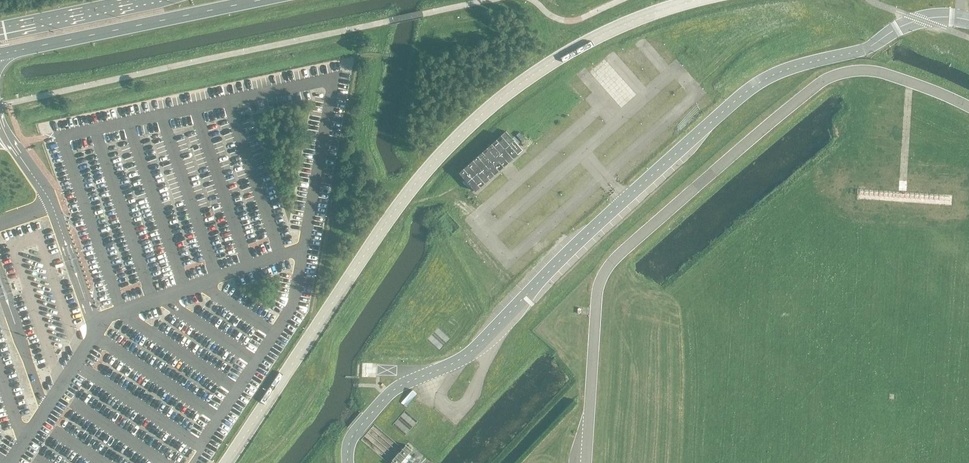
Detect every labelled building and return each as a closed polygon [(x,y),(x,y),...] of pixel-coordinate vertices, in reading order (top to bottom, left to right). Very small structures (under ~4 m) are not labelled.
[(459,172),(476,191),(523,150),(506,131),(459,172)] [(517,135),(525,145),(529,142),(520,132),(517,135)] [(399,403),(403,406),(405,404),(409,399),(413,395),(409,392),(405,395),(401,401),(399,403)] [(402,448),(403,448),(374,424),(373,422),(368,418),(362,413),(361,412),(358,409),(357,410),(402,448)] [(399,452),(399,451),(354,413),(354,414),(399,452)] [(395,456),(396,455),(351,417),(350,418),(395,456)] [(392,460),(393,459),(348,420),(347,421),(392,460)] [(390,462),(345,424),(344,425),(347,428),(349,429),(354,434),(359,438),(361,440),(388,462),(389,462),(390,462)] [(423,459),(406,444),(403,448),(402,448),(401,450),(399,451),(399,452),(397,454),(396,455),(395,456),(394,458),(393,459),(392,460),(391,461),(390,462),(389,462),(419,462),(423,459)]
